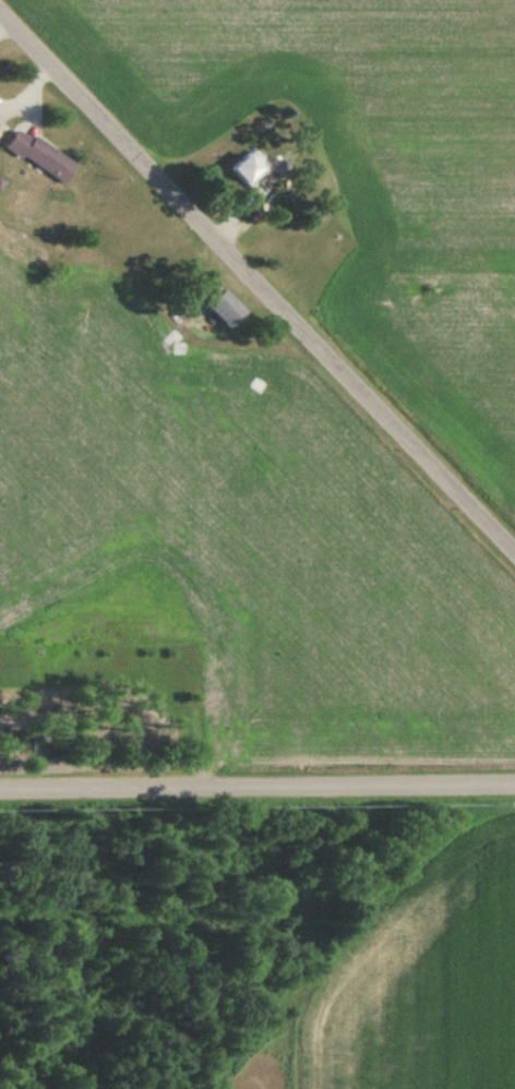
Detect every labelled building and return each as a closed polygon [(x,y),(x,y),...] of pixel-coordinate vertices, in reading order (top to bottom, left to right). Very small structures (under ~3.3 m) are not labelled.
[(16,128),(3,147),(60,185),(73,166),(16,128)] [(227,164),(237,186),(264,174),(254,152),(227,164)] [(201,306),(225,329),(242,312),(219,288),(201,306)]
